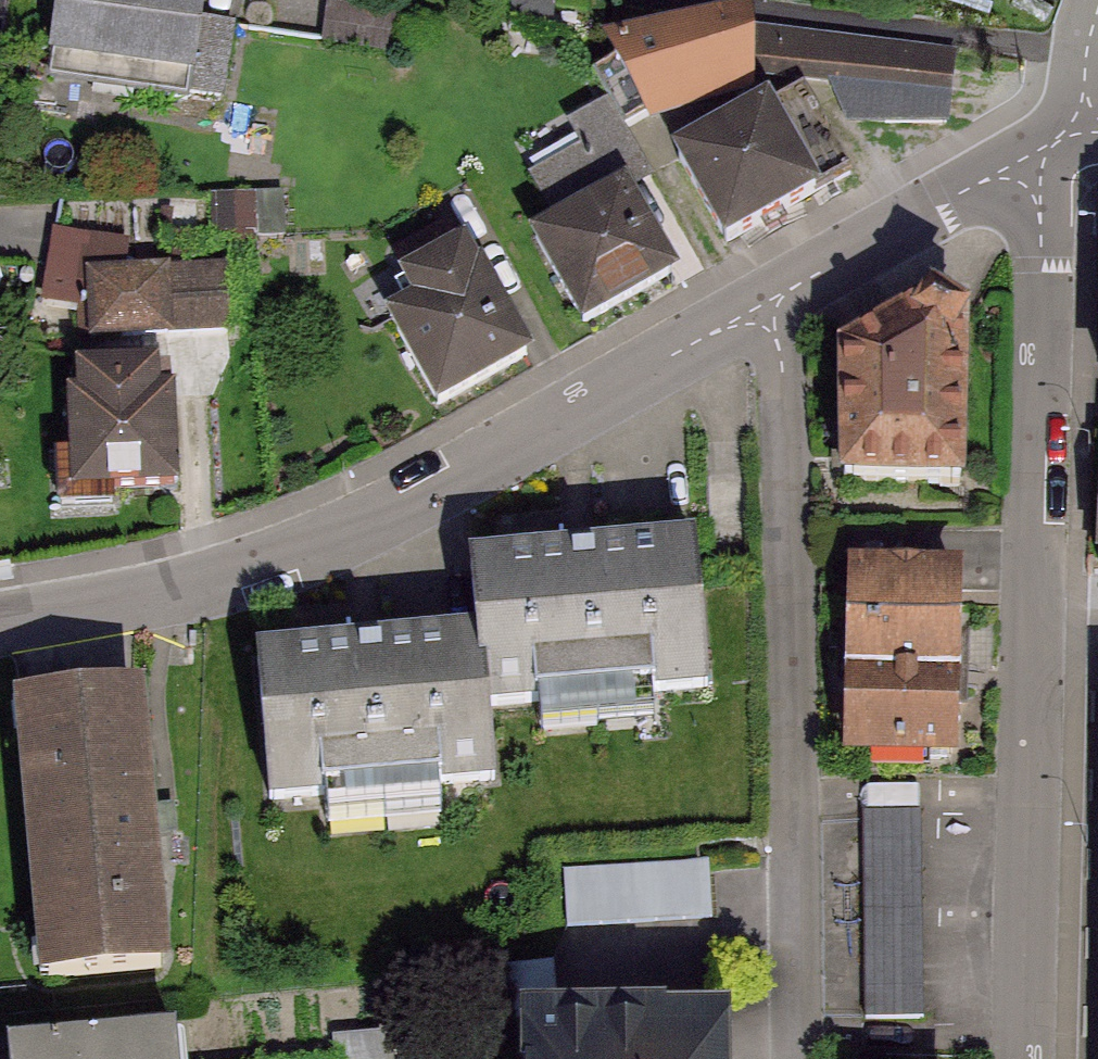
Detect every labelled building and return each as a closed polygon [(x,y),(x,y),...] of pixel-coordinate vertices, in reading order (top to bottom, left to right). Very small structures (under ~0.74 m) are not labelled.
[(175,0),(62,0),(46,71),(186,101),(207,7),(175,0)] [(328,35),(387,46),(395,6),(364,0),(335,0),(328,35)] [(753,107),(658,160),(707,248),(802,196),(753,107)] [(615,188),(523,237),(572,329),(665,281),(615,188)] [(513,361),(454,259),(364,311),(424,413),(513,361)] [(218,273),(72,284),(77,343),(222,333),(218,273)] [(933,309),(842,360),(838,482),(959,484),(963,325),(933,309)] [(169,377),(60,381),(64,499),(173,495),(169,377)] [(462,579),(472,718),(681,702),(671,564),(462,579)] [(957,576),(841,578),(843,678),(959,676),(957,576)] [(464,636),(254,653),(266,799),(476,782),(472,718),(464,636)] [(959,676),(843,678),(844,745),(960,743),(959,676)] [(132,708),(2,718),(22,976),(152,966),(132,708)] [(928,816),(870,818),(876,1015),(935,1013),(928,816)] [(573,865),(576,922),(720,914),(717,857),(573,865)] [(486,1038),(487,1058),(718,1058),(718,1032),(486,1038)] [(35,1058),(160,1058),(159,1046),(35,1058)]
